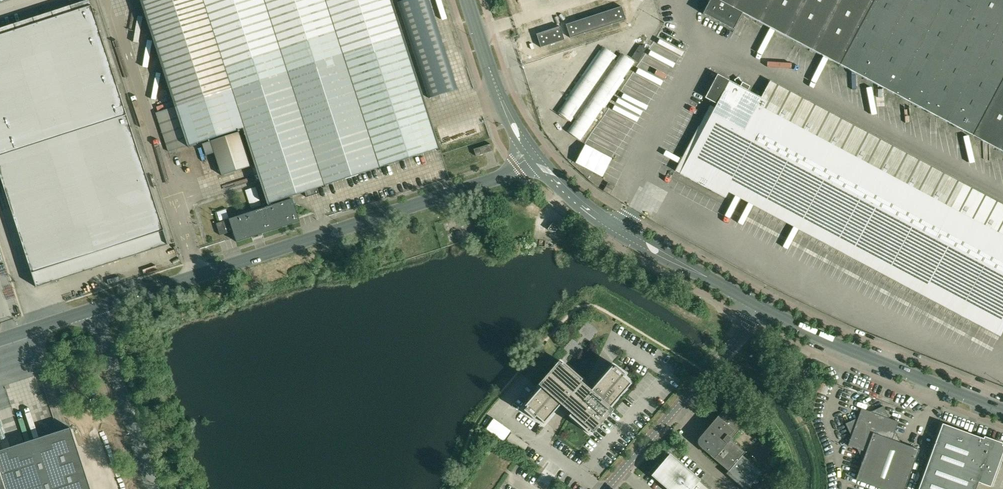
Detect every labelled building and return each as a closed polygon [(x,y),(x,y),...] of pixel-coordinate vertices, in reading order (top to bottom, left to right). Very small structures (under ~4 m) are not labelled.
[(438,149),(434,138),(390,0),(142,0),(143,3),(160,53),(178,107),(156,113),(169,151),(190,145),(190,146),(245,128),(270,203),(324,186),(379,168),(438,149)] [(429,94),(458,85),(431,0),(399,0),(429,94)] [(1002,152),(1002,0),(710,0),(703,14),(733,30),(742,13),(770,28),(810,49),(853,72),(914,105),(949,124),(987,144),(1002,152)] [(617,16),(626,13),(622,2),(613,6),(617,16)] [(0,35),(0,178),(1,178),(30,269),(36,287),(60,280),(169,245),(92,6),(0,35)] [(583,136),(588,127),(602,107),(604,109),(624,80),(622,78),(628,70),(599,50),(565,100),(567,101),(561,109),(565,112),(564,114),(568,116),(569,114),(577,120),(571,128),(583,136)] [(760,98),(747,91),(750,86),(742,82),(740,78),(735,80),(738,86),(738,87),(718,76),(707,98),(718,103),(680,174),(726,198),(732,187),(776,210),(816,231),(1002,331),(1002,205),(978,192),(935,169),(893,146),(851,124),(770,81),(760,98)] [(240,132),(211,142),(202,144),(206,155),(215,154),(222,176),(251,166),(240,132)] [(485,153),(493,151),(491,144),(474,149),(476,156),(485,153)] [(607,186),(604,191),(610,194),(613,189),(607,186)] [(256,187),(245,191),(251,209),(262,205),(256,187)] [(229,219),(235,238),(237,242),(300,222),(298,217),(293,199),(229,219)] [(559,228),(553,223),(548,229),(550,231),(555,232),(559,228)] [(527,407),(524,411),(534,419),(536,417),(544,424),(563,403),(573,412),(569,416),(588,433),(591,431),(593,433),(613,411),(610,408),(632,384),(624,377),(626,374),(616,366),(612,370),(611,368),(589,393),(579,384),(583,380),(563,363),(561,365),(558,363),(539,385),(541,388),(526,405),(527,407)] [(795,388),(799,382),(790,375),(786,381),(795,388)] [(860,481),(884,488),(904,488),(919,450),(900,443),(895,431),(898,422),(889,419),(883,406),(871,412),(862,409),(858,418),(846,424),(852,436),(848,445),(857,449),(863,461),(856,479),(860,481)] [(715,420),(702,435),(704,436),(701,440),(700,440),(700,441),(700,442),(700,443),(700,444),(701,445),(705,448),(703,450),(725,468),(723,471),(744,488),(748,488),(762,472),(743,456),(745,452),(731,440),(745,423),(726,407),(715,420)] [(1002,446),(1002,444),(1002,443),(984,436),(983,438),(942,424),(918,488),(976,488),(978,483),(991,487),(1002,453),(1002,446)] [(71,428),(70,428),(58,432),(24,443),(0,451),(0,488),(91,488),(71,428)] [(668,488),(710,488),(670,455),(660,466),(657,463),(649,472),(668,488)]
